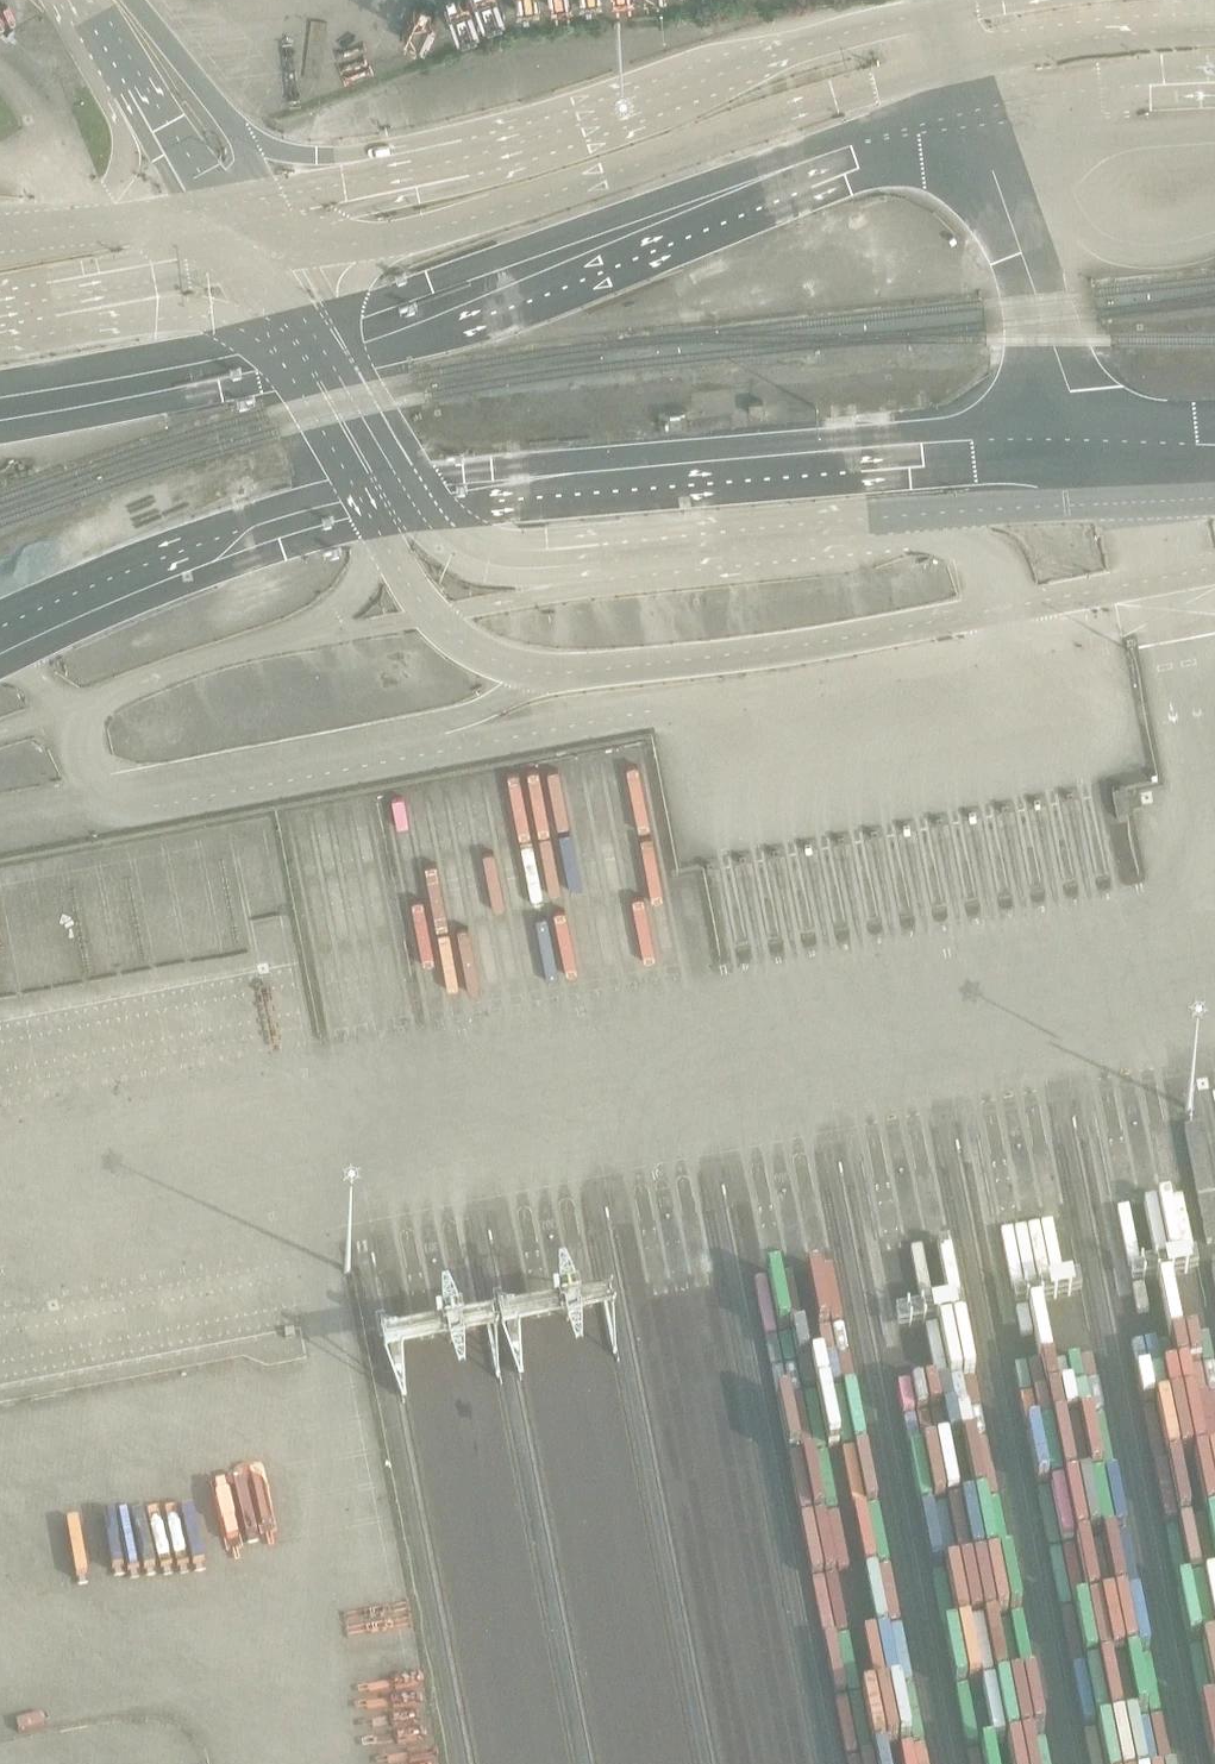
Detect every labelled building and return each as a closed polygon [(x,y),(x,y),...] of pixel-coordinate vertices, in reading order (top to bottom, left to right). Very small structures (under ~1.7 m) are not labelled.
[(1201,1126),(1184,1129),(1206,1244),(1214,1242),(1214,1198),(1201,1126)]
